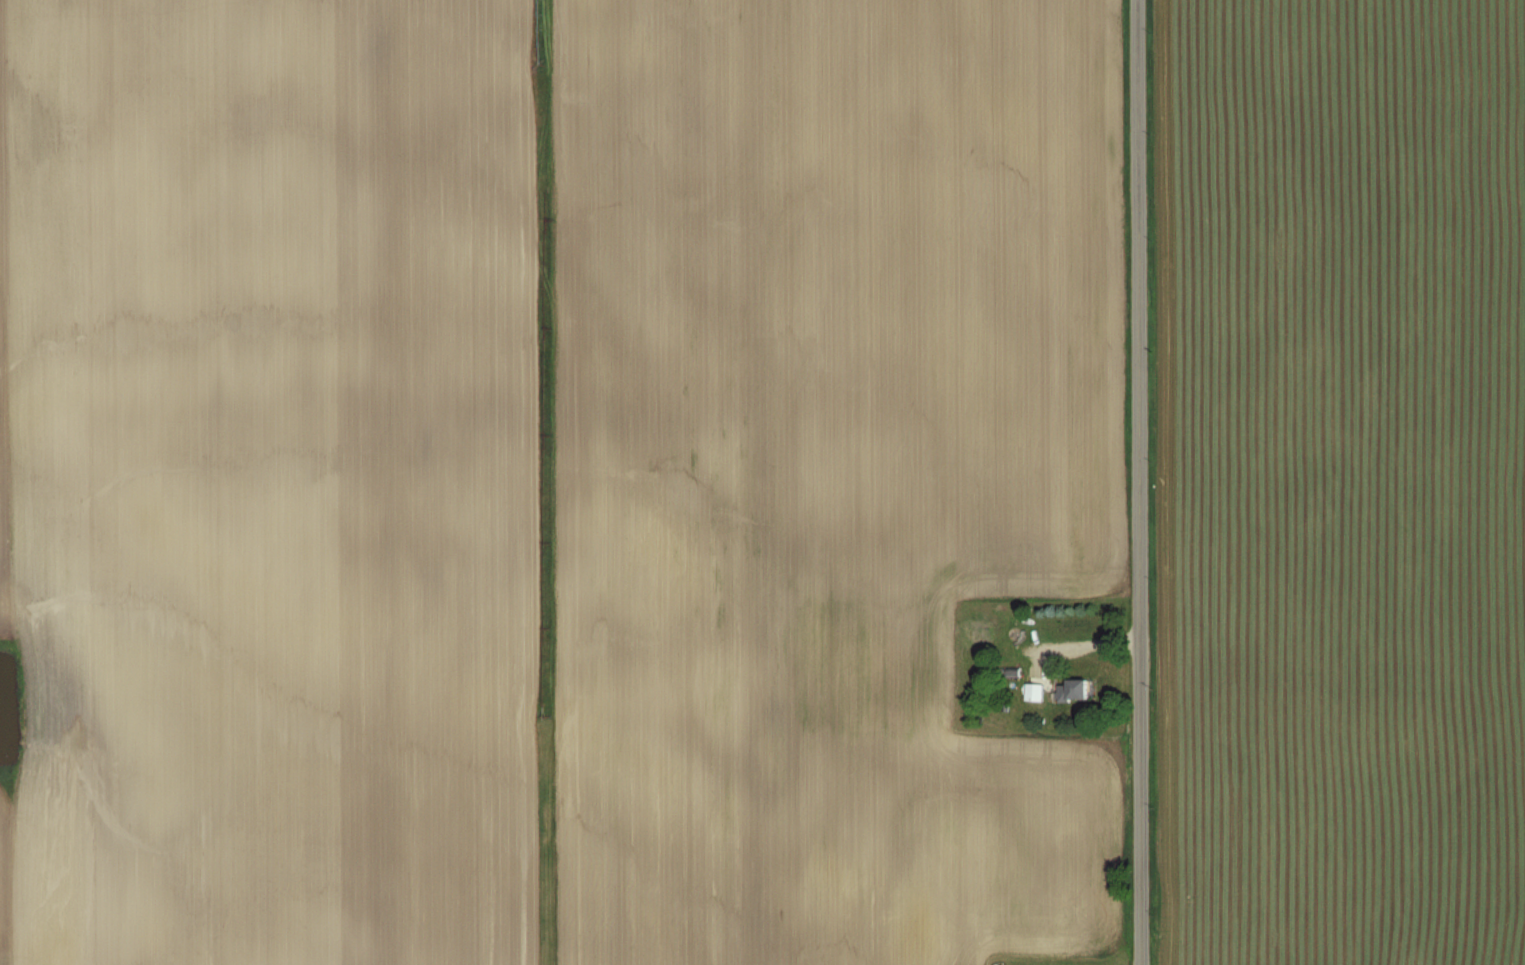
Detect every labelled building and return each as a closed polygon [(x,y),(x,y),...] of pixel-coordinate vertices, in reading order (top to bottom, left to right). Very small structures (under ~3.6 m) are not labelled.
[(1091,680),(1058,680),(1058,700),(1091,700),(1091,680)] [(1042,683),(1026,683),(1026,700),(1042,700),(1042,683)]
